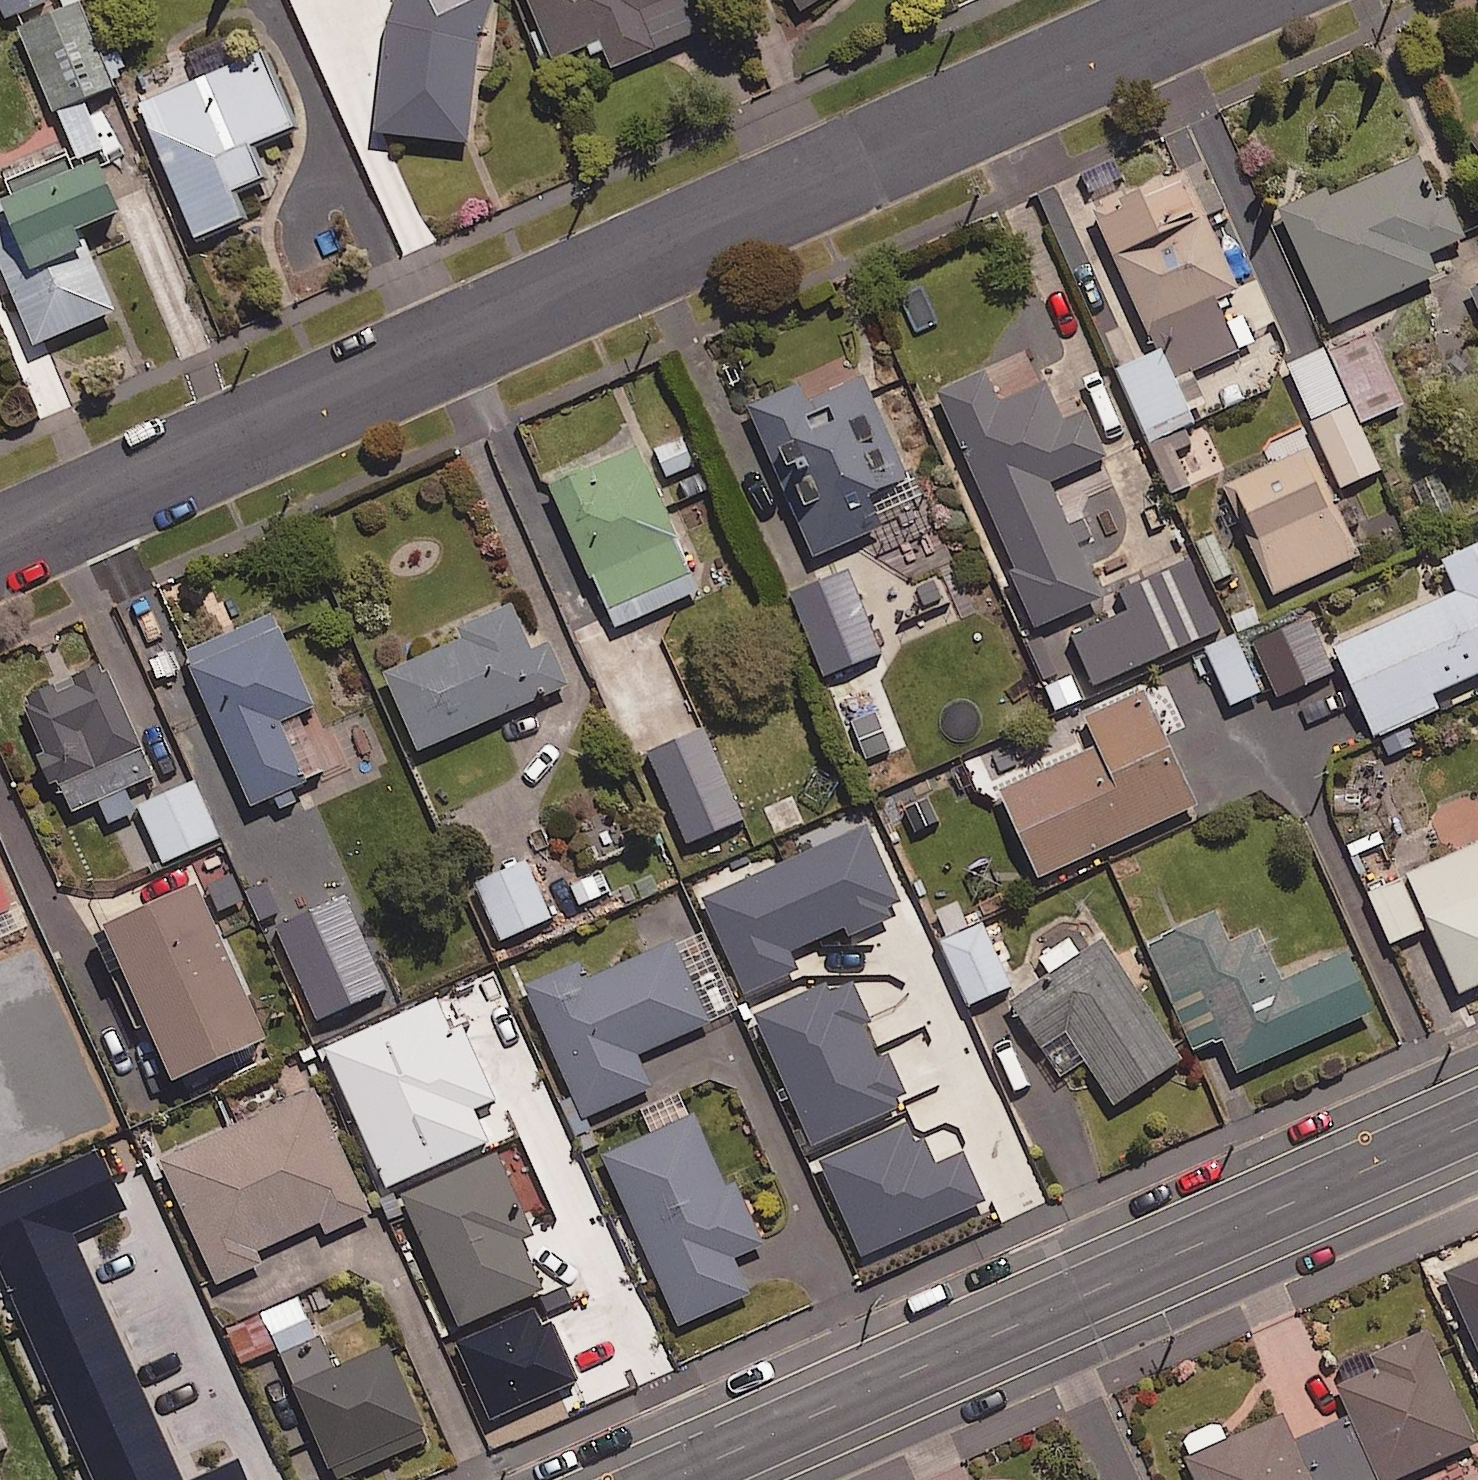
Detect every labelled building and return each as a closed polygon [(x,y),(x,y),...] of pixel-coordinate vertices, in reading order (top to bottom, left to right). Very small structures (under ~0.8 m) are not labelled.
[(42,0),(0,0),(0,18),(42,0)] [(76,153),(101,142),(80,95),(113,81),(77,0),(69,0),(17,23),(76,153)] [(364,120),(457,141),(489,0),(392,0),(364,120)] [(696,0),(531,0),(553,54),(599,34),(611,63),(705,23),(696,0)] [(290,121),(245,9),(162,42),(179,83),(139,99),(192,232),(240,213),(228,185),(261,172),(248,138),(290,121)] [(116,204),(91,149),(0,189),(0,193),(1,196),(0,197),(0,265),(34,340),(112,305),(75,222),(116,204)] [(1435,205),(1414,155),(1282,210),(1327,316),(1436,271),(1426,248),(1463,233),(1449,199),(1435,205)] [(1238,287),(1183,167),(1094,207),(1154,342),(1171,334),(1187,370),(1254,340),(1242,313),(1229,319),(1218,296),(1238,287)] [(1469,286),(1477,305),(1477,282),(1469,286)] [(1402,401),(1374,336),(1329,355),(1326,347),(1284,364),(1335,485),(1379,467),(1359,419),(1402,401)] [(1147,439),(1193,418),(1187,405),(1200,399),(1187,370),(1174,376),(1160,346),(1115,367),(1147,439)] [(998,397),(984,367),(934,390),(962,452),(956,455),(1033,624),(1099,593),(1047,479),(1104,453),(1082,403),(1058,414),(1042,377),(998,397)] [(904,471),(862,372),(806,395),(800,381),(749,403),(812,552),(883,522),(868,486),(904,471)] [(1359,552),(1307,430),(1271,445),(1277,459),(1227,480),(1273,588),(1359,552)] [(699,587),(633,440),(549,477),(614,624),(699,587)] [(1321,646),(1328,661),(1340,656),(1385,758),(1419,743),(1407,718),(1438,704),(1431,689),(1477,668),(1477,539),(1441,555),(1455,586),(1321,646)] [(1226,622),(1195,551),(1101,593),(1111,614),(1069,633),(1091,682),(1226,622)] [(877,650),(845,576),(799,595),(832,669),(877,650)] [(529,646),(509,601),(422,639),(427,650),(383,669),(417,746),(564,682),(545,638),(529,646)] [(310,702),(273,613),(186,649),(249,801),(300,779),(274,717),(310,702)] [(1231,631),(1204,645),(1233,702),(1260,688),(1231,631)] [(1060,672),(1042,632),(1025,640),(1056,712),(1081,701),(1067,669),(1060,672)] [(153,776),(100,654),(72,666),(78,679),(56,689),(51,676),(17,690),(71,814),(98,802),(106,818),(136,805),(128,787),(153,776)] [(1194,801),(1143,688),(1086,714),(1098,740),(999,786),(1038,872),(1194,801)] [(702,725),(647,749),(688,843),(743,818),(702,725)] [(217,834),(192,778),(138,802),(163,859),(217,834)] [(1473,813),(1451,823),(1461,847),(1368,887),(1390,939),(1430,922),(1458,987),(1477,979),(1477,825),(1473,813)] [(274,916),(282,938),(300,931),(292,909),(304,905),(282,849),(237,866),(258,922),(274,916)] [(550,914),(525,857),(474,879),(500,936),(550,914)] [(14,901),(0,868),(0,907),(14,901)] [(261,1030),(192,875),(100,916),(170,1072),(261,1030)] [(1227,938),(1214,910),(1146,940),(1194,1045),(1222,1033),(1238,1067),(1374,1006),(1347,947),(1280,978),(1256,925),(1227,938)] [(1009,983),(982,921),(940,938),(967,1000),(1009,983)] [(734,1006),(698,926),(580,980),(572,963),(522,986),(581,1114),(650,1083),(635,1051),(734,1006)] [(1179,1055),(1103,939),(1011,999),(1060,1072),(1085,1056),(1113,1099),(1179,1055)] [(529,1042),(498,979),(452,1001),(483,1064),(529,1042)] [(901,1075),(869,1006),(833,1023),(864,1092),(825,1110),(873,1214),(958,1175),(911,1071),(901,1075)] [(432,1139),(395,1051),(336,1076),(374,1164),(432,1139)] [(1020,1147),(980,1060),(936,1079),(976,1167),(1020,1147)] [(369,1209),(313,1085),(158,1155),(214,1280),(260,1259),(255,1247),(319,1218),(324,1230),(369,1209)] [(725,1184),(693,1111),(603,1151),(677,1322),(749,1290),(733,1253),(763,1240),(736,1179),(725,1184)] [(543,1286),(493,1153),(404,1187),(454,1320),(543,1286)] [(59,1185),(92,1263),(125,1249),(119,1235),(155,1220),(128,1155),(59,1185)] [(328,1366),(297,1296),(264,1310),(336,1476),(425,1437),(384,1342),(328,1366)] [(1475,1439),(1427,1329),(1368,1355),(1373,1367),(1338,1382),(1352,1414),(1292,1440),(1281,1414),(1226,1438),(1218,1420),(1177,1438),(1195,1479),(1381,1479),(1475,1439)] [(125,1339),(75,1360),(124,1479),(235,1479),(205,1407),(161,1426),(125,1339)]
